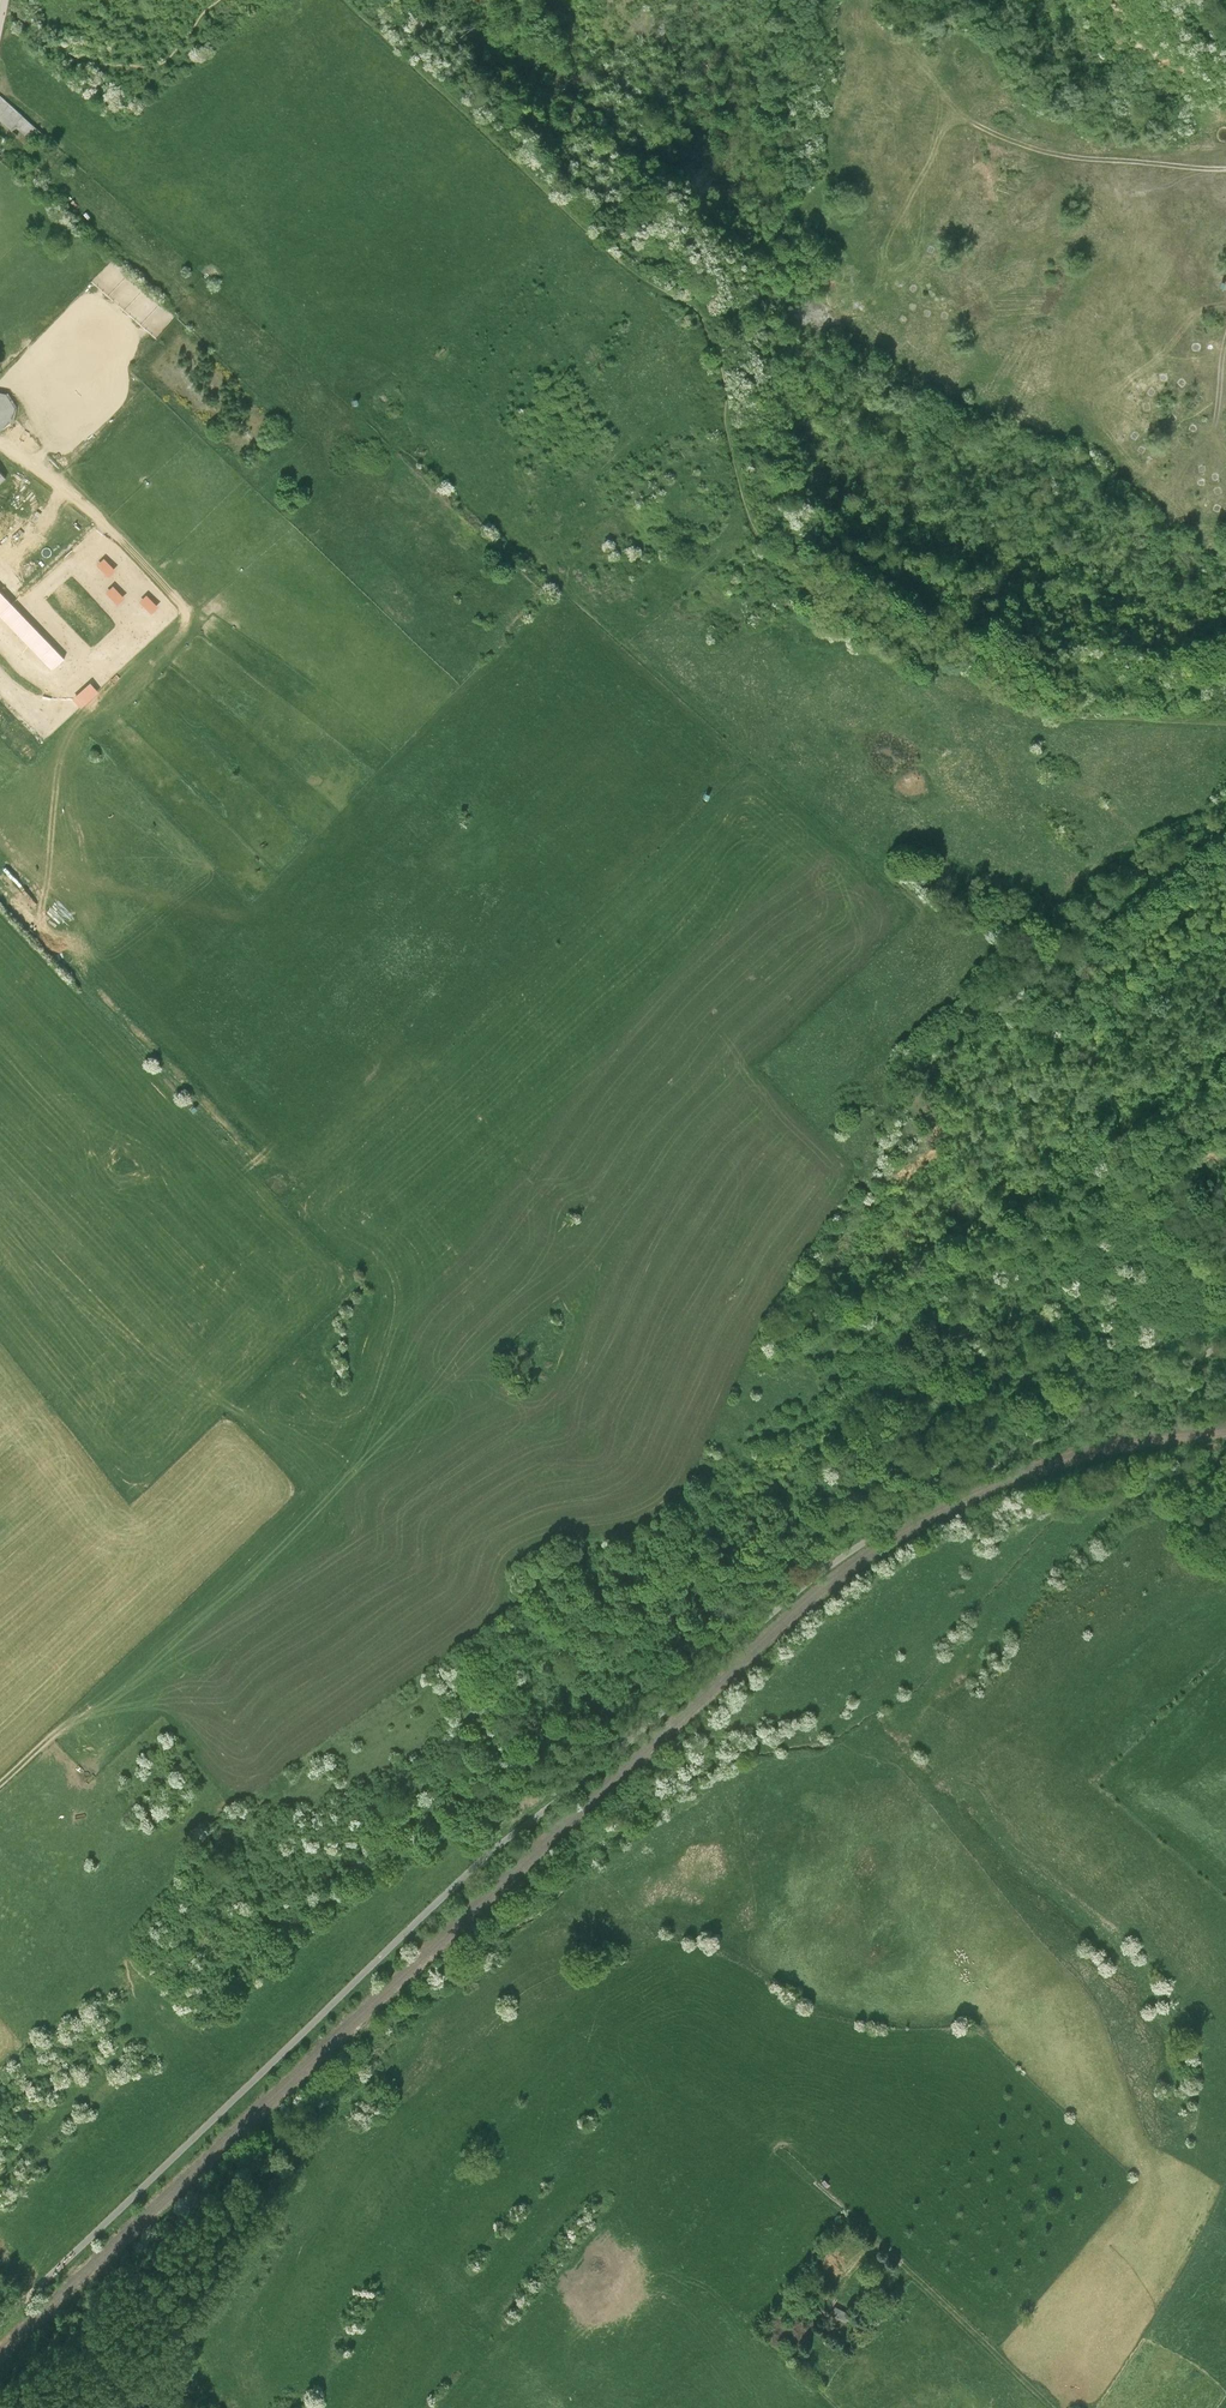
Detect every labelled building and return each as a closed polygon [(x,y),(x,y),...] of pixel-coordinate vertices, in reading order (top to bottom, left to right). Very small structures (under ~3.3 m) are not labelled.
[(13,129),(26,114),(3,94),(0,98),(0,117),(13,129)] [(16,407),(7,393),(0,392),(0,431),(13,423),(16,407)] [(105,560),(97,567),(109,579),(116,572),(105,560)] [(113,586),(106,593),(118,606),(125,599),(113,586)] [(53,672),(66,660),(0,591),(0,617),(53,672)] [(159,608),(146,596),(140,603),(151,615),(159,608)] [(90,684),(73,700),(81,709),(99,693),(90,684)] [(848,2320),(853,2306),(838,2301),(833,2314),(848,2320)]
